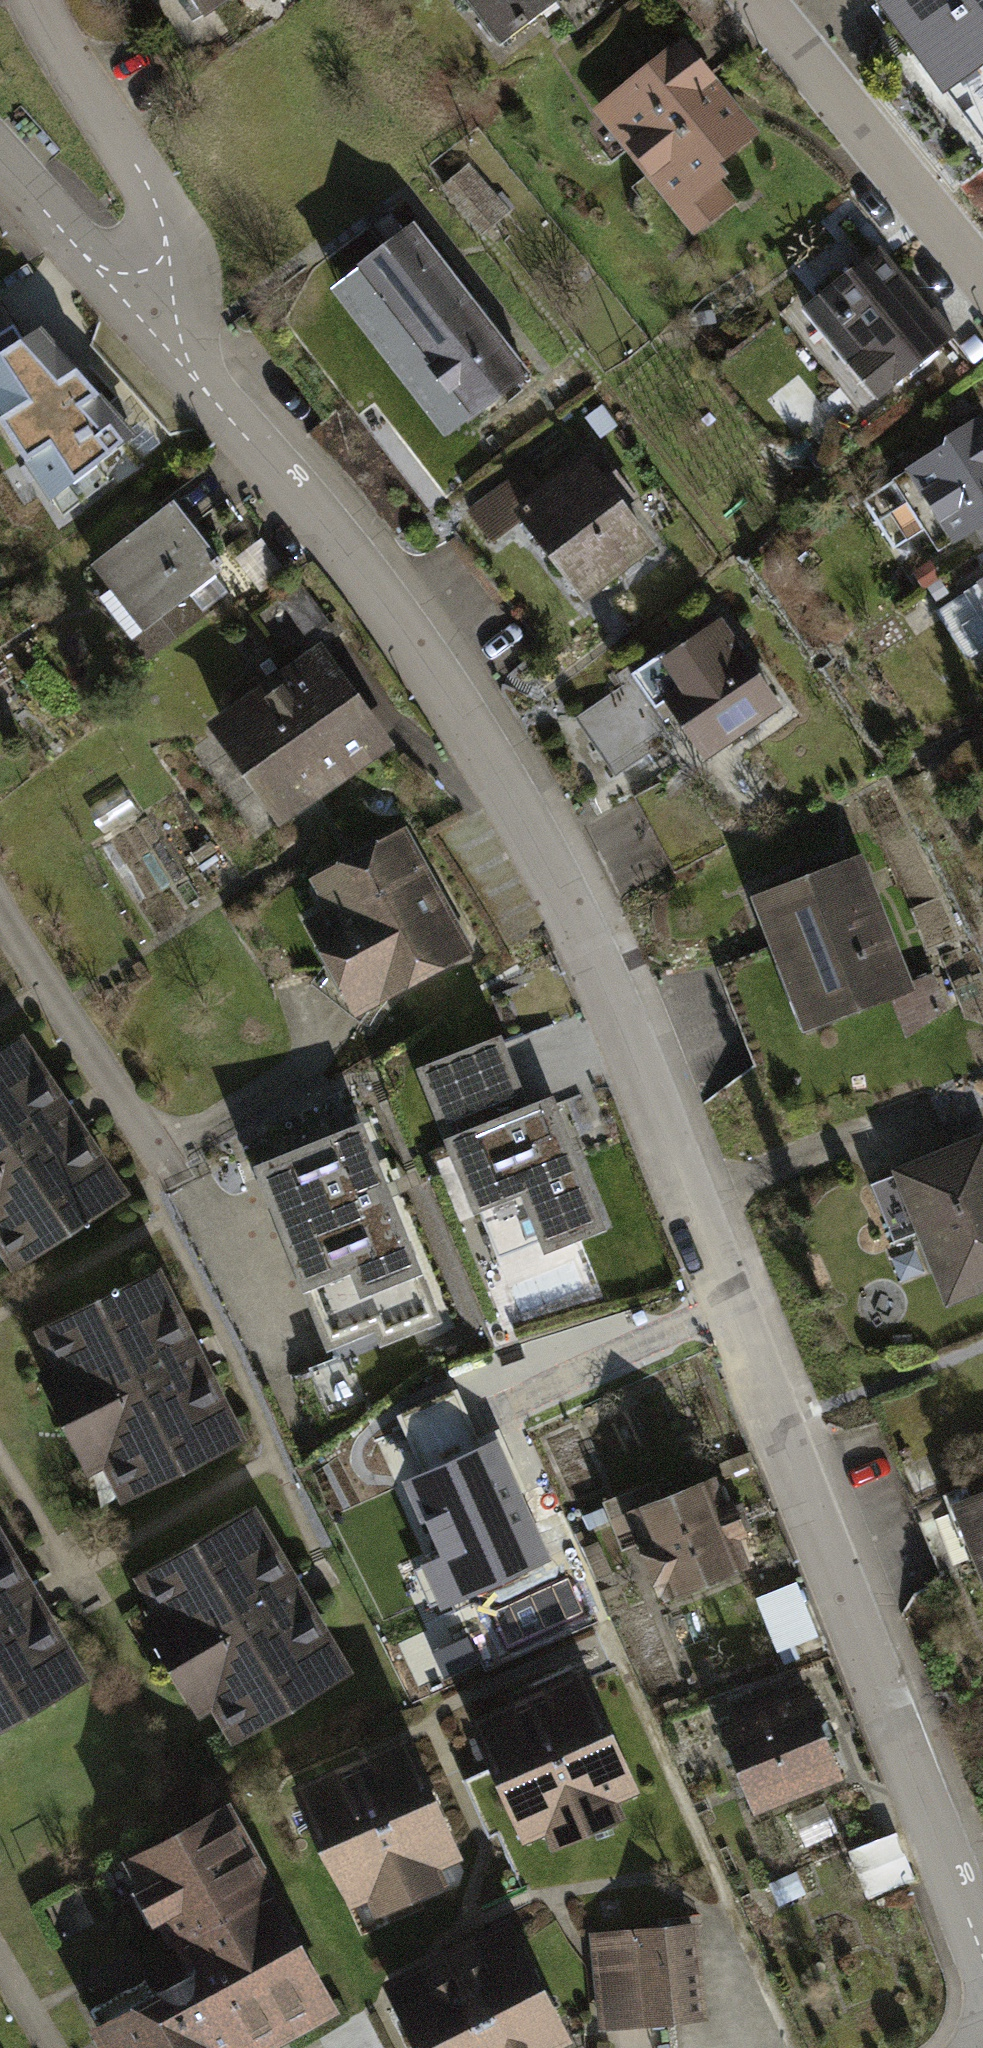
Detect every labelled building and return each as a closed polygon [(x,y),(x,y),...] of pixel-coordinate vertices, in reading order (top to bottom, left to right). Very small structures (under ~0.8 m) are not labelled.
[(201,15),(223,0),(191,0),(201,15)] [(510,36),(557,0),(483,0),(510,36)] [(882,1),(947,91),(982,66),(982,0),(884,0),(882,1)] [(680,49),(600,112),(679,211),(722,177),(713,166),(750,137),(680,49)] [(526,376),(411,228),(356,270),(470,419),(526,376)] [(877,253),(808,310),(878,395),(952,334),(934,312),(929,316),(877,253)] [(0,336),(0,415),(53,501),(136,435),(42,331),(25,344),(14,327),(0,336)] [(977,422),(944,443),(942,451),(894,482),(938,551),(977,527),(982,537),(982,432),(977,422)] [(625,489),(598,455),(523,515),(587,595),(647,547),(610,500),(625,489)] [(169,506),(91,565),(155,648),(195,618),(183,602),(220,573),(169,506)] [(965,594),(982,622),(982,583),(965,594)] [(667,659),(663,653),(630,676),(652,706),(644,711),(627,685),(576,721),(613,774),(673,733),(663,719),(674,711),(706,757),(777,707),(719,623),(667,659)] [(318,649),(215,726),(289,824),(392,748),(318,649)] [(322,884),(336,910),(311,923),(359,1011),(467,952),(405,839),(322,884)] [(870,856),(754,898),(802,1030),(917,989),(870,856)] [(0,1054),(0,1237),(17,1262),(118,1194),(17,1043),(0,1054)] [(500,1047),(428,1075),(480,1207),(524,1189),(547,1247),(600,1227),(553,1108),(528,1118),(500,1047)] [(871,1179),(894,1240),(922,1230),(947,1296),(982,1282),(982,1136),(871,1179)] [(436,1319),(361,1138),(261,1178),(320,1322),(369,1301),(385,1340),(436,1319)] [(156,1275),(44,1330),(126,1495),(238,1439),(156,1275)] [(422,1480),(405,1488),(455,1601),(537,1565),(488,1452),(479,1457),(453,1397),(396,1421),(422,1480)] [(702,1471),(632,1499),(671,1594),(740,1566),(702,1471)] [(919,1522),(942,1580),(982,1564),(982,1496),(919,1522)] [(249,1513),(142,1576),(236,1736),(343,1673),(249,1513)] [(79,1682),(0,1545),(0,1727),(79,1682)] [(764,1589),(782,1644),(823,1631),(806,1576),(764,1589)] [(581,1674),(475,1718),(522,1828),(628,1783),(581,1674)] [(836,1773),(807,1696),(724,1727),(753,1804),(836,1773)] [(403,1742),(300,1789),(350,1898),(453,1851),(403,1742)] [(197,1819),(238,1798),(227,1777),(186,1798),(197,1819)] [(133,1860),(198,1977),(156,2000),(145,1979),(88,2010),(109,2047),(238,2047),(235,2041),(323,1993),(223,1811),(133,1860)] [(693,1925),(599,1936),(609,2023),(703,2013),(693,1925)] [(390,1990),(420,2047),(523,2047),(560,2030),(508,1930),(390,1990)]
